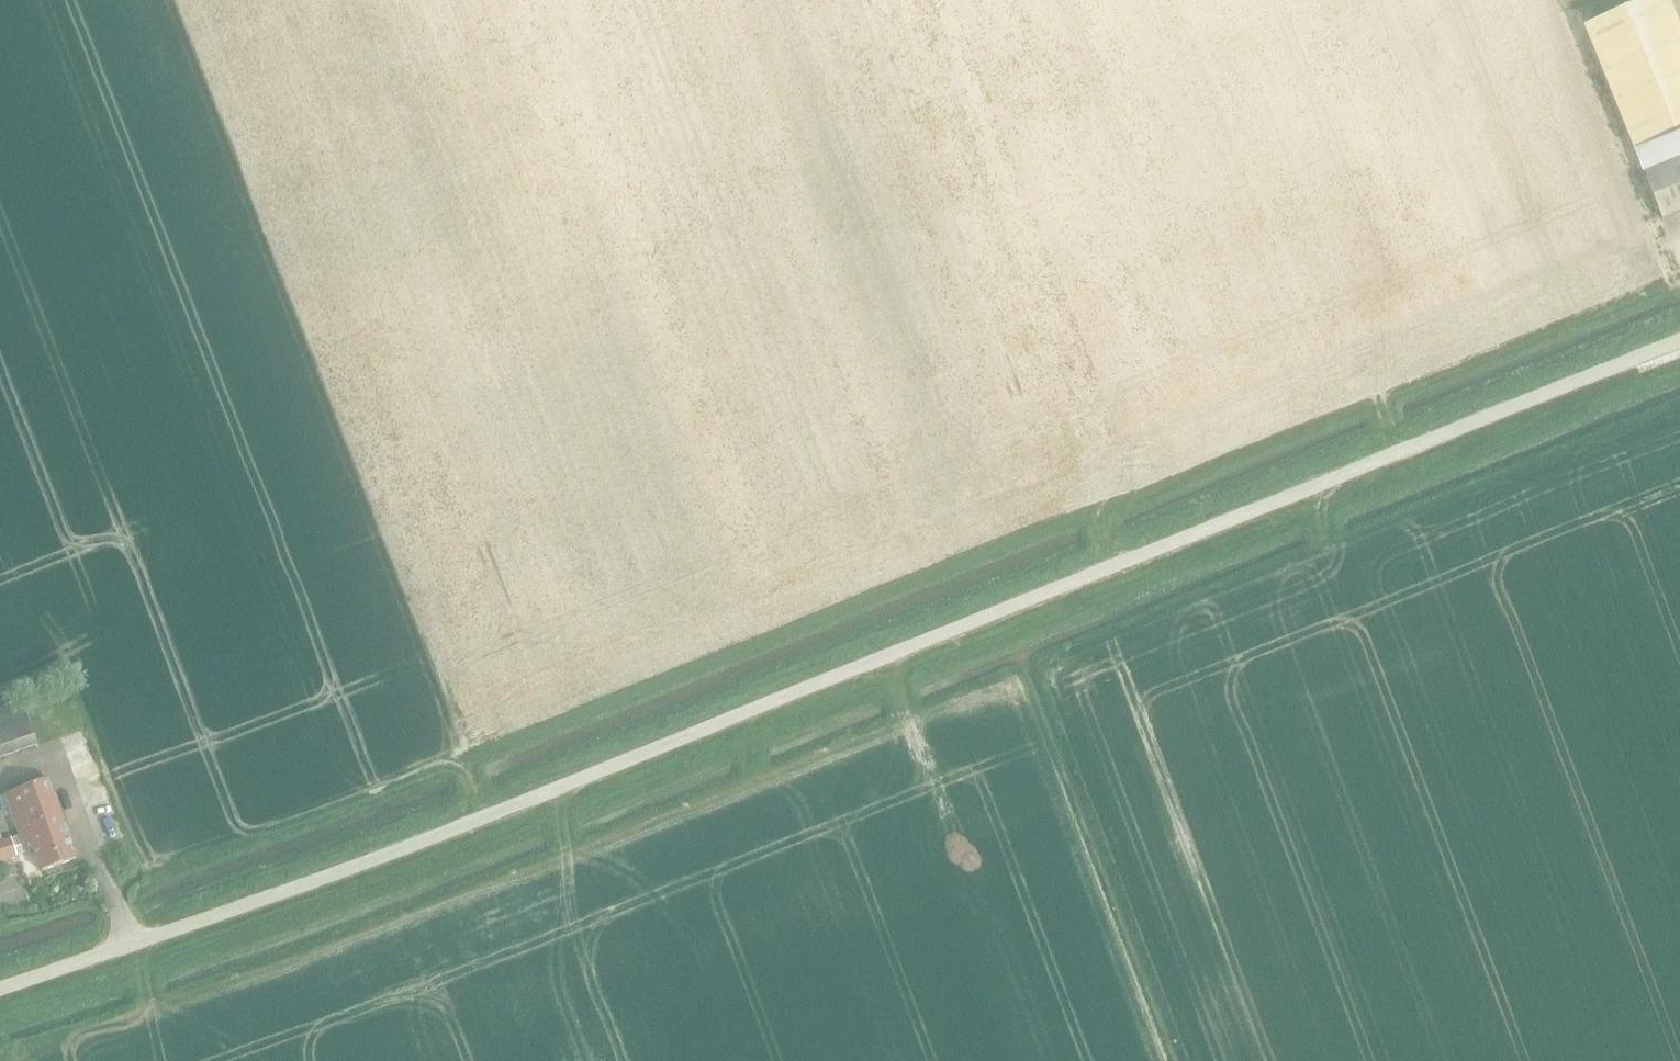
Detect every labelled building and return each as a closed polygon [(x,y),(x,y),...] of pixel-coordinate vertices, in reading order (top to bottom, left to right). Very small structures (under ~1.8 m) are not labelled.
[(1662,219),(1679,212),(1679,28),(1669,0),(1653,0),(1585,28),(1662,219)] [(36,746),(21,702),(0,709),(0,758),(36,746)] [(19,836),(24,852),(33,849),(41,871),(74,859),(67,837),(68,837),(48,779),(4,794),(19,836)] [(24,852),(19,836),(0,842),(0,860),(24,852)]
